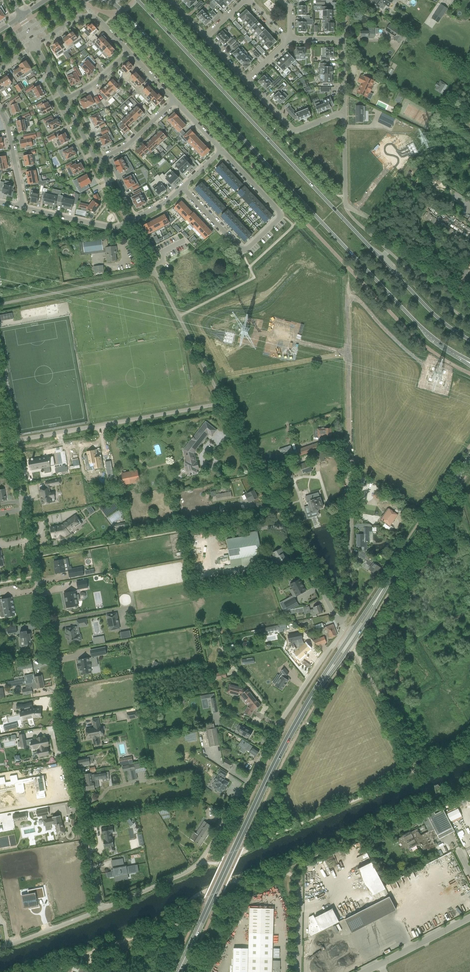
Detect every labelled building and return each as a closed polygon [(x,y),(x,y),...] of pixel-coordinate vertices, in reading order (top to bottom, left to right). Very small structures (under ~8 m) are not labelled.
[(184,3),(189,8),(193,4),(195,6),(198,3),(195,0),(187,0),(184,3)] [(221,0),(218,0),(216,2),(214,0),(211,2),(216,7),(218,5),(223,10),(223,9),(224,9),(223,10),(224,10),(227,7),(226,7),(226,6),(227,6),(221,0)] [(371,3),(376,6),(375,7),(377,8),(378,7),(379,8),(382,10),(386,5),(388,7),(393,0),(373,0),(371,3)] [(441,5),(432,18),(438,22),(443,15),(442,14),(446,8),(441,5)] [(302,16),(302,19),(310,19),(310,15),(306,15),(306,6),(298,6),(298,11),(298,14),(298,16),(302,16)] [(323,11),(323,20),(330,20),(332,20),(332,10),(328,10),(328,7),(323,7),(321,7),(321,11),(323,11)] [(211,21),(211,20),(216,15),(213,12),(212,11),(207,16),(205,13),(206,13),(203,10),(202,11),(200,13),(197,16),(200,19),(200,20),(202,22),(206,26),(209,23),(211,21)] [(238,18),(242,21),(250,14),(247,10),(238,18)] [(251,14),(250,14),(242,21),(246,25),(254,18),(250,14),(251,14)] [(258,22),(254,18),(246,25),(250,29),(258,22)] [(306,23),(310,23),(310,19),(302,19),(302,22),(298,22),(298,29),(298,32),(306,32),(306,23)] [(330,23),(330,20),(323,20),(323,27),(324,27),(324,32),(325,32),(325,33),(328,33),(328,32),(333,32),(333,23),(330,23)] [(261,26),(258,22),(250,29),(253,33),(261,26)] [(89,40),(95,35),(93,33),(97,29),(92,24),(90,26),(89,25),(85,29),(86,30),(84,32),(88,37),(87,37),(89,40)] [(405,35),(390,24),(385,30),(395,37),(393,39),(399,43),(405,35)] [(265,30),(261,26),(253,33),(257,37),(265,30)] [(360,37),(365,37),(369,37),(369,35),(374,35),(374,34),(378,34),(378,28),(374,28),(368,28),(368,31),(360,31),(360,37)] [(236,41),(234,38),(231,40),(225,35),(228,33),(224,29),(216,37),(219,40),(219,41),(221,43),(222,43),(224,45),(227,42),(228,43),(230,46),(234,43),(236,41)] [(269,34),(265,30),(257,37),(261,41),(269,34)] [(73,32),(68,36),(74,46),(82,40),(78,34),(76,36),(73,32)] [(272,38),(269,34),(261,41),(265,45),(273,38),(272,37),(272,38)] [(74,46),(68,36),(63,39),(65,43),(63,45),(67,51),(70,49),(74,46)] [(99,40),(97,38),(92,43),(98,49),(106,41),(102,37),(99,40)] [(276,42),(273,38),(265,45),(268,49),(276,42)] [(111,46),(106,41),(98,49),(102,54),(111,46)] [(67,51),(63,45),(60,47),(58,43),(52,46),(54,49),(52,50),(55,54),(57,53),(59,56),(67,51)] [(239,61),(245,55),(240,50),(242,49),(239,46),(240,46),(237,43),(232,48),(235,51),(236,51),(233,54),(236,58),(238,61),(239,61)] [(115,50),(111,46),(102,54),(106,58),(109,56),(110,57),(114,54),(113,52),(115,50)] [(305,48),(304,48),(304,47),(301,47),(301,48),(296,48),(296,49),(290,55),(295,60),(296,59),(300,59),(300,56),(305,56),(305,48)] [(333,48),(332,48),(332,47),(330,47),(330,48),(326,48),(326,57),(321,57),(321,61),(329,61),(329,58),(333,58),(333,48)] [(290,55),(288,53),(284,57),(291,64),(295,61),(295,60),(290,55)] [(248,58),(245,55),(239,61),(243,66),(246,69),(249,66),(248,65),(251,62),(248,58)] [(86,73),(89,76),(90,76),(91,76),(92,74),(92,73),(93,72),(92,71),(95,68),(93,66),(95,63),(89,56),(86,59),(88,61),(85,63),(86,65),(82,68),(85,70),(85,71),(87,73),(86,73)] [(291,64),(284,57),(280,61),(287,68),(291,64)] [(19,66),(20,67),(25,74),(29,71),(30,73),(32,72),(31,70),(32,69),(26,61),(25,62),(24,62),(21,64),(21,65),(19,66)] [(290,71),(287,68),(280,61),(279,61),(276,64),(277,64),(276,64),(281,69),(279,72),(282,75),(284,78),(287,75),(286,75),(287,74),(287,75),(290,72),(289,72),(290,71)] [(122,77),(124,80),(130,75),(128,73),(132,69),(132,68),(133,67),(129,62),(127,64),(127,63),(122,69),(120,71),(123,74),(122,75),(123,77),(122,77)] [(327,64),(320,64),(320,69),(323,69),(323,75),(332,75),(333,75),(333,70),(332,70),(332,67),(327,67),(327,64)] [(20,67),(15,70),(16,71),(14,72),(19,80),(26,76),(25,74),(20,67)] [(77,67),(73,68),(73,69),(69,71),(71,75),(67,77),(72,86),(73,86),(73,87),(77,85),(76,84),(80,82),(78,78),(81,76),(77,67)] [(132,86),(140,77),(136,73),(132,77),(130,75),(124,80),(123,81),(125,84),(128,81),(132,86)] [(332,84),(332,75),(323,75),(320,75),(320,80),(320,84),(332,84)] [(4,79),(1,81),(6,89),(12,86),(11,84),(12,83),(7,76),(7,77),(5,76),(4,77),(4,79)] [(264,76),(262,78),(262,77),(260,79),(260,80),(258,81),(261,84),(261,85),(263,87),(263,86),(266,89),(270,85),(273,88),(282,80),(280,77),(272,84),(264,76)] [(373,87),(372,86),(374,81),(365,77),(364,78),(361,76),(358,82),(361,84),(357,93),(366,97),(368,93),(369,94),(373,87)] [(141,78),(140,77),(132,86),(136,90),(135,91),(137,93),(143,88),(141,86),(145,82),(144,81),(145,80),(142,77),(141,78)] [(113,80),(108,84),(117,93),(120,91),(121,92),(124,89),(121,86),(120,87),(113,80)] [(440,82),(435,90),(439,93),(445,85),(440,82)] [(117,93),(108,84),(104,88),(112,98),(117,93)] [(283,93),(281,91),(285,87),(282,84),(277,89),(279,92),(273,97),(274,98),(273,99),(276,101),(276,100),(280,104),(285,99),(288,96),(284,92),(283,93)] [(32,93),(34,97),(36,96),(37,99),(38,99),(38,100),(41,98),(41,97),(45,95),(46,94),(44,90),(43,91),(40,85),(35,88),(33,85),(25,90),(27,93),(32,90),(33,93),(32,93)] [(144,90),(143,88),(137,93),(140,96),(140,95),(144,99),(153,91),(152,90),(153,89),(151,86),(150,87),(149,86),(144,90)] [(112,98),(104,88),(99,93),(104,98),(101,101),(105,107),(109,103),(108,102),(112,98)] [(157,96),(153,91),(144,99),(149,104),(150,103),(150,102),(157,96)] [(400,92),(396,98),(401,101),(404,94),(400,92)] [(158,96),(157,96),(150,102),(150,103),(155,107),(157,106),(162,101),(162,100),(164,99),(159,94),(158,96)] [(20,112),(19,108),(17,104),(21,101),(20,98),(18,95),(10,101),(11,103),(11,104),(12,106),(10,106),(12,110),(10,111),(12,114),(13,114),(20,112)] [(92,99),(90,96),(81,100),(85,109),(95,104),(95,103),(96,103),(97,104),(100,102),(97,97),(93,98),(94,99),(92,99)] [(318,113),(330,108),(331,108),(330,106),(333,105),(330,97),(326,99),(322,100),(324,104),(320,106),(319,102),(315,104),(316,107),(316,108),(318,113)] [(41,110),(43,115),(53,110),(52,109),(54,108),(52,105),(51,106),(50,105),(48,102),(43,104),(41,101),(36,105),(37,108),(40,106),(42,109),(41,110)] [(137,106),(133,110),(140,117),(142,116),(145,114),(144,113),(137,106)] [(363,106),(356,106),(356,123),(363,123),(363,121),(365,121),(365,107),(363,107),(363,106)] [(311,116),(309,111),(308,108),(295,113),(296,115),(293,112),(294,111),(290,107),(286,111),(294,120),(298,119),(298,121),(311,116)] [(140,117),(133,110),(129,114),(136,121),(140,117)] [(99,125),(100,128),(106,125),(105,123),(104,123),(103,122),(101,117),(106,115),(104,111),(99,113),(90,118),(91,118),(90,119),(91,121),(92,120),(94,124),(93,124),(94,126),(95,126),(99,124),(99,125)] [(24,119),(24,120),(17,122),(17,125),(18,129),(19,132),(27,131),(26,127),(29,126),(29,121),(28,122),(27,117),(30,116),(29,112),(22,115),(23,119),(24,119)] [(178,117),(178,118),(179,117),(174,113),(173,115),(172,114),(168,117),(169,118),(167,120),(171,124),(178,117)] [(136,121),(129,114),(125,117),(132,125),(136,121)] [(52,116),(43,120),(45,124),(46,125),(48,124),(52,131),(61,126),(61,124),(62,124),(59,120),(58,120),(58,119),(54,121),(53,120),(53,119),(52,116)] [(381,116),(378,123),(390,129),(393,122),(381,116)] [(132,125),(125,117),(121,121),(123,123),(128,128),(132,125)] [(175,128),(182,122),(178,118),(178,117),(171,124),(175,128)] [(186,126),(182,122),(175,128),(181,135),(179,136),(184,132),(182,130),(186,126)] [(123,123),(119,127),(126,134),(127,135),(129,132),(130,130),(128,128),(123,123)] [(100,138),(99,138),(100,139),(103,145),(103,146),(104,146),(105,145),(106,147),(111,144),(110,143),(112,142),(111,141),(109,136),(111,135),(109,131),(110,131),(108,128),(101,132),(102,135),(103,135),(104,136),(100,138)] [(158,133),(156,134),(163,142),(167,138),(160,130),(160,131),(160,130),(157,132),(158,133)] [(194,135),(195,135),(191,130),(186,135),(184,132),(179,136),(186,143),(194,135)] [(22,147),(22,148),(26,147),(26,149),(31,148),(31,146),(33,146),(31,140),(36,139),(36,137),(35,133),(23,135),(24,140),(20,141),(21,144),(20,144),(21,147),(22,147)] [(61,134),(58,136),(58,137),(60,140),(57,142),(59,146),(62,144),(62,145),(69,141),(69,140),(70,140),(68,137),(67,137),(65,133),(61,135),(61,134)] [(163,142),(156,134),(152,138),(159,145),(163,142)] [(190,146),(198,139),(195,135),(194,135),(186,143),(187,142),(190,146)] [(155,149),(159,145),(152,138),(148,142),(155,149)] [(195,149),(202,143),(198,139),(190,146),(191,146),(191,145),(195,149)] [(155,149),(148,142),(145,145),(150,151),(151,153),(155,149)] [(206,147),(202,143),(195,149),(199,153),(206,147)] [(145,145),(143,144),(141,145),(141,144),(138,147),(146,155),(150,151),(145,145)] [(210,151),(206,146),(206,147),(199,153),(203,157),(205,155),(206,156),(209,153),(208,152),(210,151)] [(64,155),(67,160),(76,155),(73,147),(69,149),(65,152),(63,149),(59,151),(62,156),(64,155)] [(146,155),(138,147),(136,149),(137,150),(135,151),(142,159),(146,155)] [(29,155),(23,156),(24,161),(23,162),(24,166),(25,165),(25,167),(30,166),(30,167),(33,166),(33,165),(34,165),(33,162),(35,162),(33,155),(36,154),(35,151),(29,152),(29,155)] [(184,154),(178,160),(188,171),(191,168),(190,167),(191,166),(187,162),(189,160),(184,154)] [(130,163),(126,165),(122,158),(114,163),(116,166),(115,166),(118,171),(118,170),(120,173),(125,171),(127,175),(134,171),(130,163)] [(178,160),(172,166),(177,172),(179,170),(183,174),(184,173),(184,174),(188,171),(178,160)] [(71,170),(74,175),(84,169),(81,163),(77,166),(76,164),(73,165),(71,163),(66,166),(67,169),(67,168),(69,171),(71,170)] [(219,175),(226,168),(222,164),(215,170),(219,175)] [(32,171),(27,173),(27,176),(27,178),(28,178),(41,176),(41,175),(39,176),(38,168),(32,169),(32,171)] [(223,179),(230,172),(227,168),(226,168),(219,175),(223,179)] [(163,173),(159,176),(164,182),(166,184),(169,182),(171,185),(178,178),(173,172),(166,178),(163,173)] [(227,183),(234,176),(230,172),(223,179),(227,183)] [(131,176),(123,180),(125,183),(125,184),(126,185),(126,186),(128,189),(132,187),(133,190),(140,187),(138,183),(133,174),(131,176)] [(88,176),(87,175),(77,180),(80,186),(77,187),(80,193),(90,188),(88,185),(91,183),(89,179),(90,178),(89,175),(88,176)] [(157,182),(151,187),(159,195),(166,189),(162,185),(164,182),(159,176),(158,175),(153,178),(157,182)] [(41,176),(28,178),(29,184),(38,183),(38,186),(41,185),(44,184),(49,184),(48,180),(42,181),(41,176)] [(231,187),(238,180),(234,176),(227,183),(231,187)] [(242,185),(238,180),(231,187),(235,191),(242,185)] [(0,182),(0,192),(2,192),(2,193),(3,194),(7,195),(7,196),(11,197),(12,193),(11,192),(13,187),(6,185),(4,185),(4,183),(0,182)] [(199,194),(206,187),(202,183),(195,190),(199,194)] [(31,190),(30,197),(32,197),(31,202),(37,203),(39,195),(42,196),(43,192),(44,184),(41,185),(39,192),(31,190)] [(203,198),(210,191),(206,187),(199,194),(203,198)] [(242,197),(249,191),(245,187),(238,193),(242,197)] [(140,193),(143,192),(141,189),(133,193),(135,196),(131,198),(133,202),(134,205),(135,205),(137,209),(139,207),(139,208),(142,206),(146,204),(140,193)] [(51,194),(49,204),(55,206),(56,202),(57,203),(57,202),(59,203),(60,196),(62,191),(59,191),(58,195),(51,194)] [(214,196),(210,191),(203,198),(207,202),(214,196)] [(246,202),(253,195),(249,191),(242,197),(246,202)] [(49,204),(51,194),(43,192),(42,196),(43,196),(42,199),(44,199),(43,203),(49,204)] [(69,198),(67,208),(67,209),(71,210),(71,209),(72,210),(73,204),(77,205),(79,195),(75,193),(75,197),(74,199),(69,198)] [(85,204),(84,208),(87,209),(90,212),(92,210),(95,213),(100,206),(97,204),(100,199),(97,194),(93,196),(95,199),(93,201),(90,205),(85,204)] [(250,206),(257,199),(253,195),(246,202),(250,206)] [(67,208),(69,198),(60,196),(59,203),(62,203),(61,207),(67,208)] [(211,206),(218,200),(214,196),(207,202),(211,206)] [(253,210),(260,203),(257,199),(250,206),(253,210)] [(215,210),(222,204),(218,200),(211,206),(214,211),(215,210)] [(176,214),(185,206),(181,202),(172,210),(176,214)] [(257,214),(264,207),(260,203),(253,210),(257,214)] [(226,208),(222,204),(215,210),(219,215),(226,208)] [(181,217),(189,210),(185,206),(176,214),(177,214),(181,217)] [(261,218),(268,212),(264,207),(257,214),(261,218)] [(185,221),(194,213),(193,213),(193,214),(189,210),(181,217),(185,221)] [(225,221),(232,214),(228,210),(221,217),(225,221)] [(272,216),(268,212),(261,218),(265,223),(272,216)] [(189,225),(197,217),(194,213),(185,221),(185,222),(187,220),(190,223),(189,224),(189,225)] [(236,218),(232,214),(225,221),(229,225),(236,218)] [(167,219),(165,215),(159,218),(164,228),(165,228),(164,226),(169,223),(168,222),(167,219)] [(193,228),(201,221),(197,217),(189,225),(193,228)] [(164,228),(159,218),(154,220),(160,230),(164,228)] [(233,229),(240,223),(236,218),(229,225),(233,229)] [(160,230),(154,220),(150,223),(155,233),(160,230)] [(198,231),(204,225),(201,221),(193,228),(193,229),(194,227),(198,231)] [(155,233),(150,223),(144,226),(149,236),(155,233)] [(237,233),(244,227),(240,223),(233,229),(237,233)] [(201,235),(208,228),(204,225),(198,231),(201,235)] [(241,238),(248,231),(244,227),(237,233),(241,238)] [(205,239),(212,233),(211,231),(208,228),(201,235),(202,236),(205,239)] [(252,235),(248,231),(241,238),(245,242),(252,235)] [(448,235),(442,238),(445,244),(451,242),(448,235)] [(103,250),(102,240),(86,242),(87,252),(103,250)] [(106,248),(107,257),(107,262),(116,261),(115,252),(117,252),(116,247),(106,248)] [(13,319),(12,313),(0,315),(0,321),(13,319)] [(185,463),(188,476),(197,473),(196,470),(199,469),(197,462),(196,462),(194,453),(209,434),(212,436),(216,430),(206,422),(183,450),(186,462),(185,463)] [(331,428),(326,428),(324,428),(324,432),(322,432),(322,431),(321,431),(321,429),(318,429),(318,437),(324,436),(324,437),(331,436),(331,428)] [(318,443),(296,450),(298,456),(320,449),(318,443)] [(88,455),(84,456),(85,464),(94,463),(95,468),(102,467),(100,457),(96,458),(95,451),(92,451),(91,451),(87,452),(88,455)] [(69,456),(67,457),(69,465),(75,464),(74,455),(72,456),(69,456)] [(28,463),(29,467),(29,468),(30,468),(31,470),(44,468),(45,473),(51,472),(50,467),(50,466),(50,462),(50,461),(49,461),(49,457),(34,459),(33,458),(32,458),(32,459),(31,459),(32,460),(29,460),(29,462),(28,463)] [(111,461),(105,462),(108,479),(114,478),(111,461)] [(301,474),(312,471),(308,462),(298,465),(301,474)] [(281,475),(286,474),(292,472),(289,464),(278,468),(281,475)] [(124,485),(140,482),(137,470),(121,473),(124,485)] [(40,490),(42,505),(52,503),(51,498),(55,497),(54,492),(50,493),(49,489),(50,489),(50,486),(60,484),(60,483),(61,482),(60,479),(52,480),(52,481),(45,483),(46,489),(40,490)] [(245,495),(242,496),(244,500),(246,499),(249,503),(252,501),(253,500),(258,498),(254,490),(249,492),(248,493),(248,494),(245,495)] [(216,495),(217,500),(232,497),(231,492),(216,495)] [(375,494),(373,497),(379,502),(381,499),(383,496),(376,492),(375,494)] [(318,493),(305,496),(307,502),(310,512),(311,517),(319,514),(318,510),(318,509),(323,508),(322,507),(323,506),(323,504),(322,504),(320,498),(318,493)] [(220,508),(220,509),(221,516),(241,513),(239,505),(224,508),(224,511),(221,512),(220,508)] [(390,527),(392,524),(398,515),(394,512),(389,509),(384,515),(382,515),(381,517),(381,519),(385,522),(386,522),(386,524),(390,527)] [(81,524),(76,515),(61,525),(51,527),(51,530),(50,530),(51,535),(52,535),(52,538),(58,537),(59,540),(63,539),(63,536),(66,536),(70,533),(69,532),(70,531),(70,532),(81,524)] [(369,542),(369,531),(372,531),(372,527),(364,527),(364,534),(358,534),(358,538),(357,538),(357,547),(362,547),(362,550),(361,551),(366,554),(367,552),(367,542),(369,542)] [(249,532),(250,535),(250,536),(226,539),(229,560),(261,555),(257,531),(249,532)] [(281,548),(272,553),(279,566),(288,561),(288,560),(288,559),(287,557),(286,557),(286,556),(285,557),(283,554),(284,554),(281,548)] [(377,562),(381,565),(382,564),(369,556),(366,554),(361,551),(360,551),(357,555),(365,561),(364,562),(371,567),(369,569),(375,574),(380,567),(376,565),(377,562)] [(54,561),(55,566),(54,566),(55,574),(66,572),(63,559),(54,561)] [(82,567),(68,570),(69,578),(84,575),(82,567)] [(296,596),(306,591),(303,586),(302,583),(302,584),(299,579),(290,584),(296,596)] [(87,580),(77,582),(78,589),(88,587),(87,580)] [(69,592),(64,593),(67,608),(72,607),(73,607),(73,608),(74,608),(75,608),(76,608),(77,607),(77,606),(78,606),(77,601),(80,601),(78,595),(76,595),(75,591),(69,592)] [(1,618),(14,615),(11,597),(0,599),(0,617),(1,618)] [(285,611),(288,611),(286,608),(297,602),(294,597),(281,604),(285,611)] [(305,614),(312,612),(315,611),(316,614),(322,612),(320,605),(313,607),(314,609),(310,610),(309,606),(290,610),(291,614),(304,611),(305,614)] [(109,621),(111,631),(120,629),(117,613),(106,615),(107,621),(109,621)] [(261,633),(279,629),(279,632),(284,631),(283,629),(286,628),(285,624),(282,625),(261,629),(261,632),(261,633)] [(325,631),(327,630),(328,633),(326,633),(328,639),(337,635),(333,624),(324,628),(325,631)] [(16,625),(7,627),(8,634),(15,633),(15,631),(17,631),(16,625)] [(79,635),(76,635),(75,627),(66,629),(68,644),(72,643),(72,644),(73,645),(76,644),(77,643),(76,642),(78,642),(78,641),(80,640),(81,639),(80,636),(79,635)] [(24,647),(28,646),(28,644),(33,643),(31,643),(30,633),(27,634),(26,631),(21,632),(20,632),(21,637),(19,638),(20,642),(23,641),(24,647)] [(301,633),(288,635),(289,641),(290,641),(294,640),(299,649),(295,653),(299,658),(310,649),(305,644),(304,644),(301,639),(302,638),(301,637),(302,637),(301,633)] [(326,642),(324,637),(313,641),(317,646),(326,642)] [(78,669),(80,669),(81,674),(84,674),(84,675),(89,674),(89,673),(91,672),(90,667),(93,667),(92,661),(97,660),(96,656),(106,654),(105,647),(90,650),(92,657),(92,658),(89,658),(78,660),(79,663),(77,664),(78,669)] [(275,686),(282,690),(285,686),(287,683),(286,683),(288,680),(284,677),(285,676),(289,673),(284,668),(281,671),(281,672),(282,673),(280,677),(281,677),(275,686)] [(27,681),(25,681),(26,684),(26,685),(36,683),(43,681),(42,675),(34,677),(34,674),(26,675),(27,681)] [(26,689),(22,690),(23,695),(32,694),(31,690),(33,689),(37,688),(37,689),(39,688),(44,687),(43,681),(36,683),(26,685),(26,689)] [(238,693),(242,694),(241,694),(242,694),(240,696),(243,700),(246,699),(251,704),(247,710),(246,709),(244,713),(250,717),(254,709),(255,710),(261,705),(256,700),(251,695),(252,694),(247,689),(246,690),(242,690),(243,688),(229,684),(227,692),(238,695),(238,693)] [(17,704),(17,708),(24,708),(26,714),(21,715),(22,720),(34,717),(40,717),(40,708),(33,708),(30,709),(30,707),(33,706),(32,702),(23,704),(17,704)] [(128,719),(137,717),(136,711),(127,712),(128,719)] [(104,736),(103,730),(106,730),(105,725),(99,726),(99,725),(100,725),(98,718),(92,719),(93,723),(93,722),(94,727),(86,729),(88,739),(93,738),(93,742),(99,741),(98,737),(104,736)] [(249,738),(252,732),(253,731),(242,725),(242,727),(239,725),(236,730),(239,731),(238,732),(242,734),(249,738)] [(220,745),(216,728),(206,730),(209,747),(220,745)] [(32,739),(17,742),(18,747),(21,746),(22,748),(26,747),(26,745),(32,744),(33,749),(39,748),(39,749),(38,750),(38,752),(38,753),(38,754),(39,757),(44,756),(44,758),(46,757),(46,755),(48,755),(47,748),(45,748),(44,746),(48,745),(47,739),(43,739),(42,737),(37,738),(37,739),(33,740),(32,739)] [(242,739),(239,745),(256,756),(259,751),(242,739)] [(78,760),(79,766),(90,764),(89,759),(95,758),(94,754),(87,756),(88,758),(78,760)] [(226,759),(223,765),(229,768),(231,769),(234,763),(232,762),(226,759)] [(132,769),(131,765),(122,767),(123,772),(129,770),(131,780),(137,778),(135,768),(132,769)] [(217,784),(214,788),(215,789),(215,790),(215,791),(216,792),(217,792),(217,791),(218,791),(221,793),(224,789),(226,786),(228,782),(221,778),(222,776),(224,778),(227,774),(220,770),(218,773),(219,774),(218,776),(216,779),(214,782),(217,784)] [(91,773),(85,774),(86,781),(85,781),(85,783),(82,784),(83,790),(84,790),(84,791),(87,790),(87,789),(95,788),(95,787),(99,787),(98,780),(107,778),(106,772),(101,773),(101,772),(97,772),(97,774),(94,774),(91,775),(91,773)] [(0,777),(0,785),(5,784),(5,786),(15,785),(16,793),(25,792),(23,783),(34,781),(37,799),(46,797),(43,780),(46,780),(46,775),(18,780),(17,774),(9,776),(10,782),(6,782),(5,777),(0,777)] [(45,809),(36,811),(37,817),(38,817),(42,816),(44,826),(54,824),(54,825),(55,824),(56,828),(57,834),(65,833),(64,827),(63,827),(62,823),(60,815),(52,817),(53,818),(47,819),(46,815),(49,814),(49,813),(48,809),(48,808),(48,809),(45,809)] [(434,812),(427,816),(428,817),(434,829),(437,835),(439,839),(454,831),(443,810),(435,814),(434,812)] [(26,813),(12,815),(14,821),(28,819),(26,813)] [(213,827),(209,824),(204,821),(196,833),(195,833),(191,839),(201,845),(213,827)] [(109,852),(114,851),(112,839),(110,832),(113,832),(112,826),(101,829),(101,828),(101,829),(102,834),(103,834),(104,840),(103,840),(105,848),(108,847),(109,852)] [(403,836),(397,839),(402,850),(408,847),(409,849),(411,848),(417,844),(416,843),(420,841),(424,849),(426,848),(426,849),(427,850),(436,846),(433,841),(432,838),(433,838),(437,835),(434,829),(421,835),(417,829),(411,832),(410,831),(402,835),(403,836)] [(170,853),(157,858),(161,867),(174,861),(173,858),(177,856),(173,847),(169,849),(170,853)] [(115,871),(106,872),(107,878),(116,876),(116,877),(128,875),(128,874),(139,871),(138,864),(125,866),(123,858),(118,859),(119,865),(113,866),(113,869),(114,869),(115,871)] [(372,896),(387,889),(374,862),(359,869),(372,896)] [(356,867),(344,872),(345,875),(351,872),(353,876),(360,873),(359,869),(358,869),(356,867)] [(29,896),(21,898),(24,909),(31,908),(31,909),(39,907),(38,900),(37,901),(36,899),(45,898),(43,887),(28,890),(29,896)] [(339,922),(332,908),(314,917),(313,915),(309,917),(308,937),(339,922)] [(233,971),(280,971),(280,961),(272,960),(273,933),(249,933),(249,948),(234,948),(233,971)]
